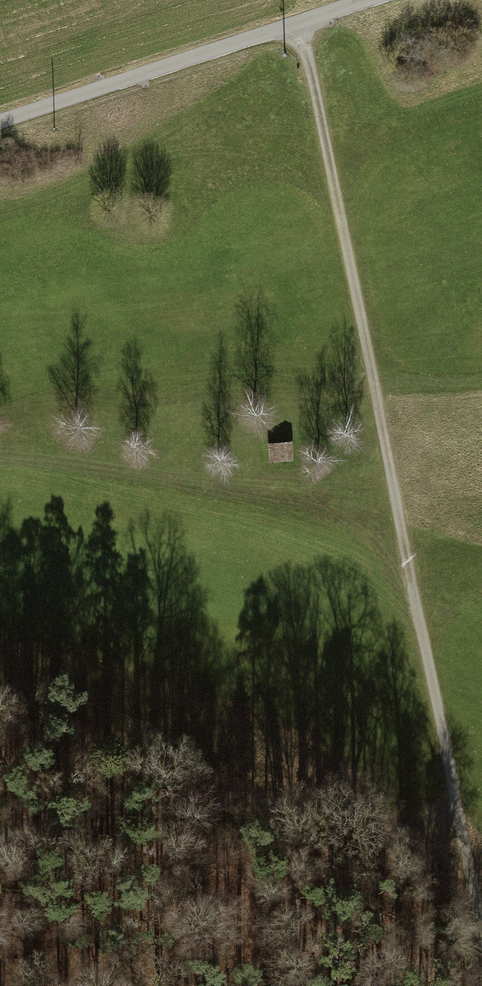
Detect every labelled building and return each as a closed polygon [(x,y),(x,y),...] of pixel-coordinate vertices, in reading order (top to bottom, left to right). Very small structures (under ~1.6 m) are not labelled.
[(294,443),(268,444),(269,463),(295,462),(294,443)]
